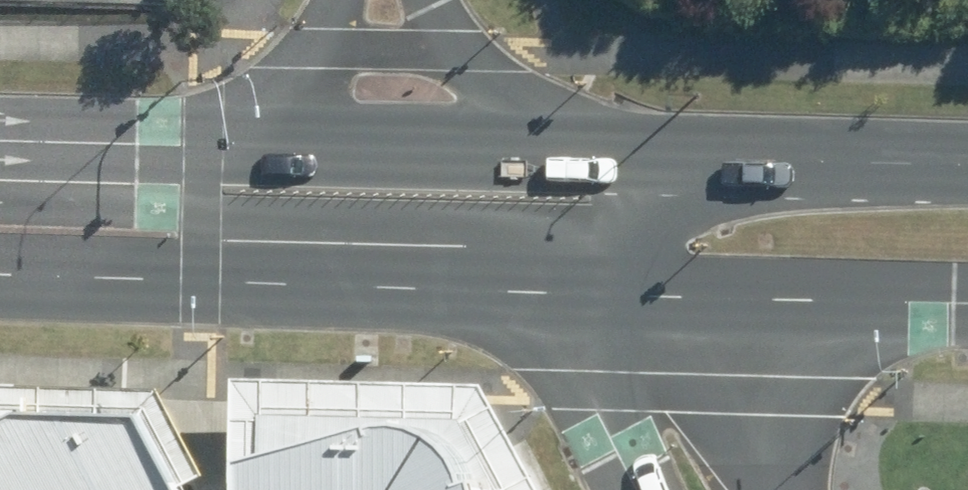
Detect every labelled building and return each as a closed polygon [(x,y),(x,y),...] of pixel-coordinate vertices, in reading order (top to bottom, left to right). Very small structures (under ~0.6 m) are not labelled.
[(163,407),(0,404),(0,489),(199,489),(163,407)] [(547,469),(489,408),(289,416),(285,489),(558,489),(547,469)]
